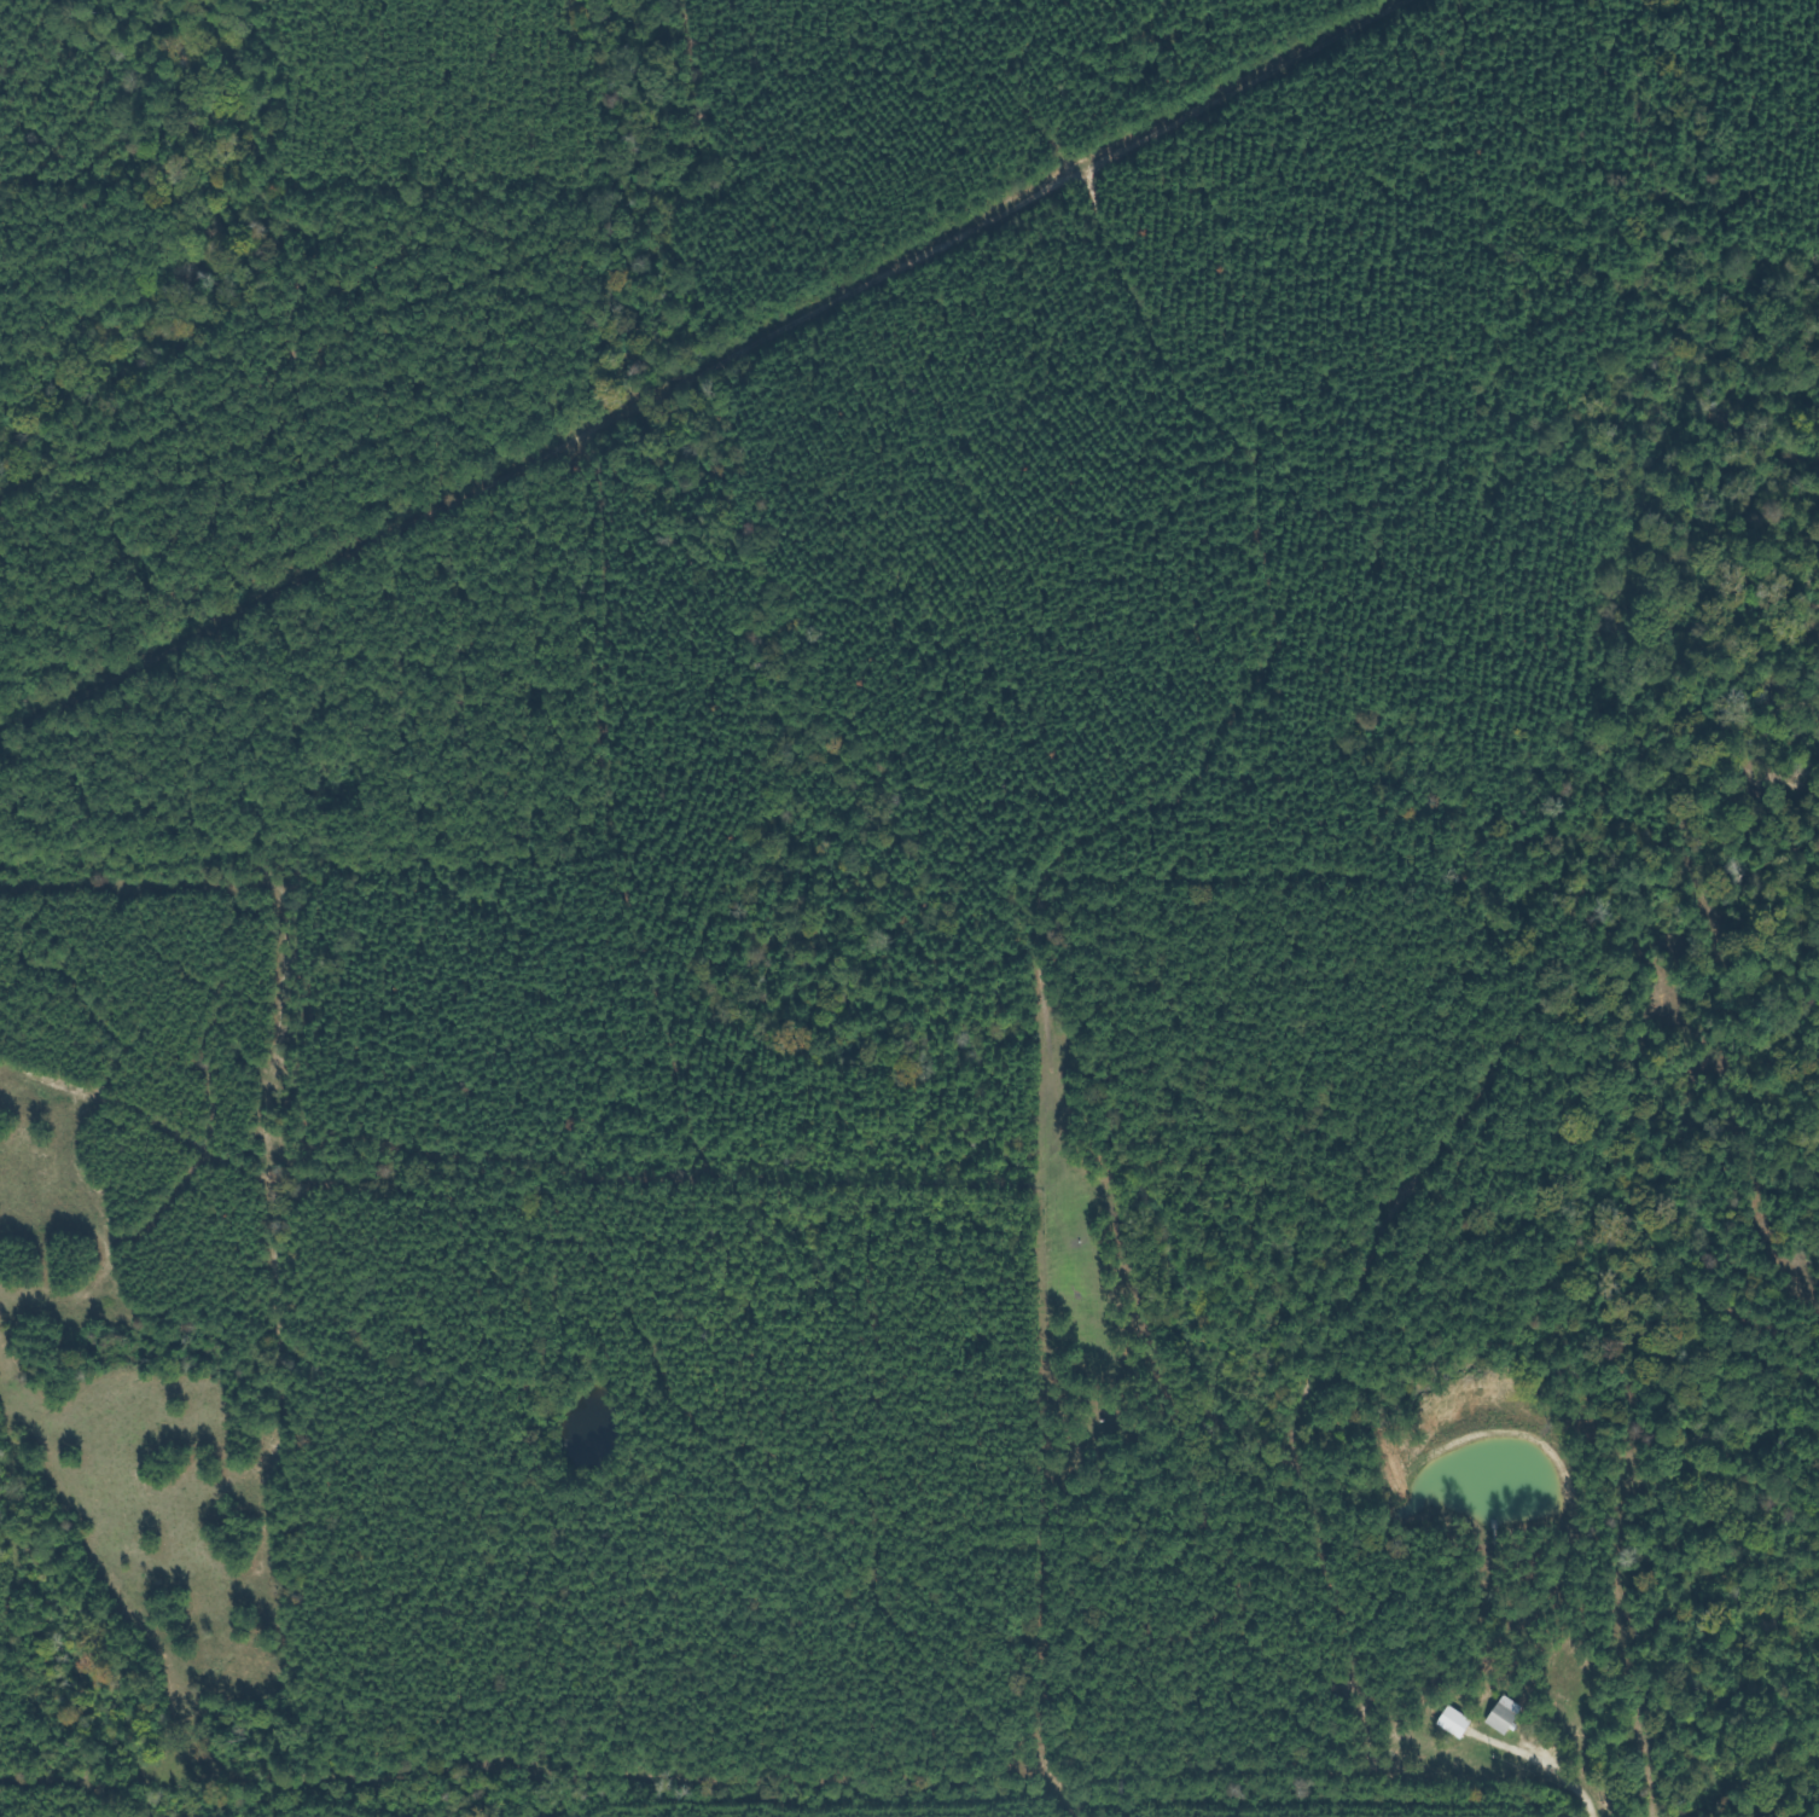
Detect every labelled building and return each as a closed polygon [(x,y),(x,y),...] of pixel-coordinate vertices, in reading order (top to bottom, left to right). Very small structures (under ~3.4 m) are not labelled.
[(1515,1714),(1494,1701),(1481,1723),(1501,1736),(1515,1714)]
